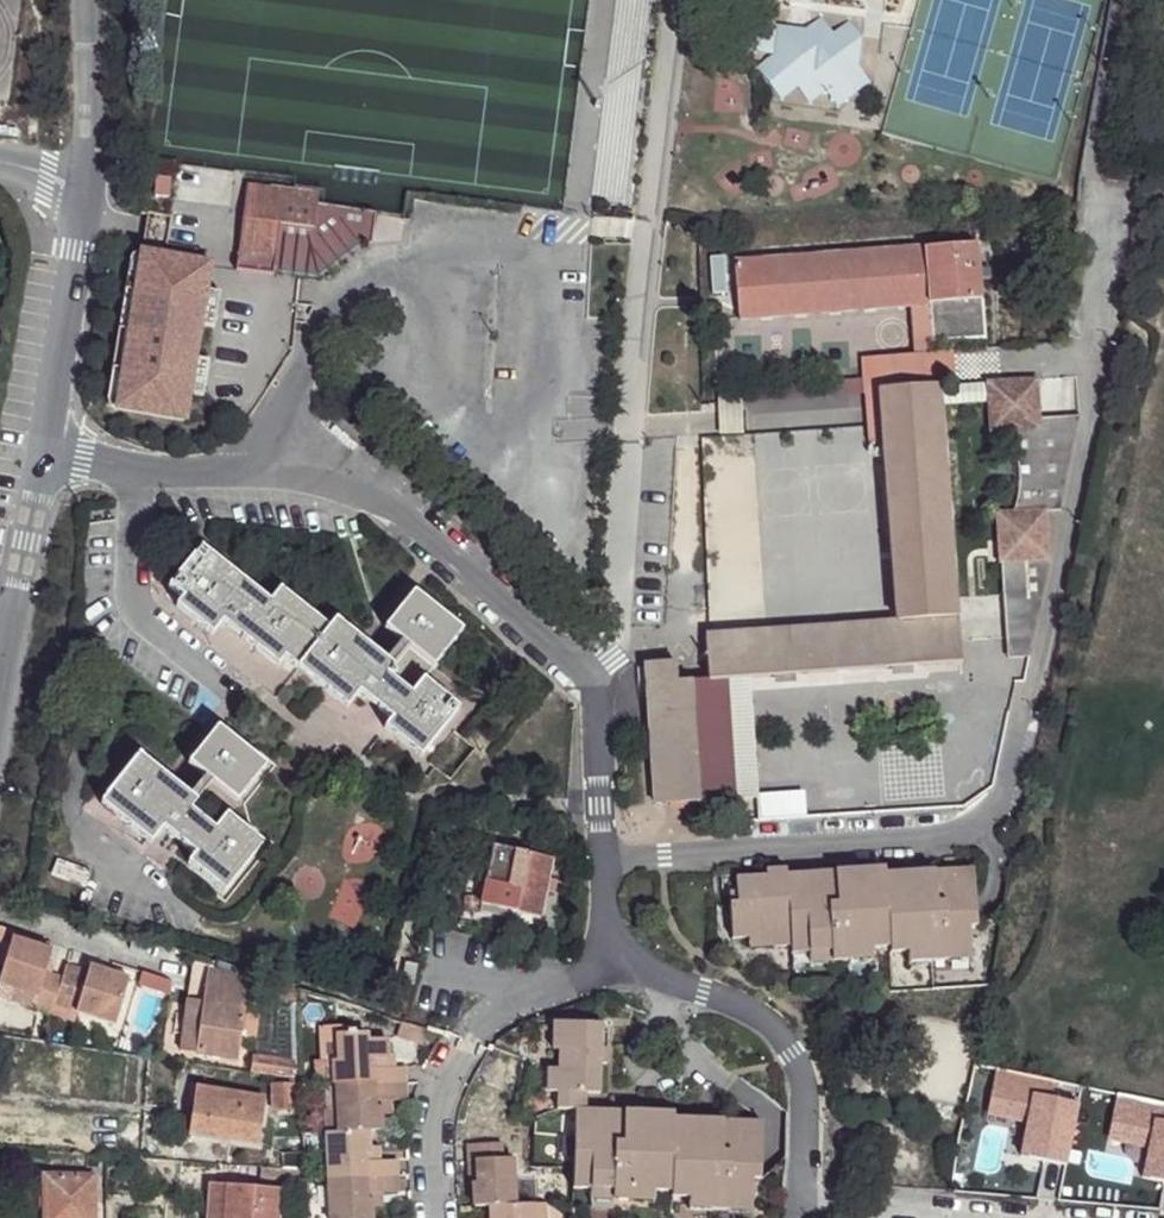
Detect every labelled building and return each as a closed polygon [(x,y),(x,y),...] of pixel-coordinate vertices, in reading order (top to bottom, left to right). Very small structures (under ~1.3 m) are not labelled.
[(862,37),(748,23),(745,51),(773,55),(769,83),(832,91),(830,101),(848,103),(849,94),(855,94),(862,37)] [(169,179),(155,178),(154,197),(168,198),(169,179)] [(318,194),(247,185),(236,271),(273,275),(274,270),(320,276),(361,244),(371,245),(375,214),(317,205),(318,194)] [(376,214),(375,240),(401,241),(403,215),(376,214)] [(734,264),(738,319),(910,305),(931,303),(934,341),(983,337),(976,245),(734,264)] [(116,411),(141,253),(137,253),(132,256),(130,259),(129,263),(107,399),(107,402),(109,407),(111,409),(116,411)] [(211,265),(141,253),(116,411),(186,422),(190,395),(203,397),(208,362),(196,360),(201,327),(214,329),(220,294),(207,292),(211,265)] [(710,258),(712,294),(727,293),(724,257),(710,258)] [(931,303),(910,305),(914,356),(847,361),(849,382),(740,391),(740,389),(718,390),(720,434),(742,433),(741,403),(865,393),(869,443),(884,442),(879,390),(938,386),(940,405),(988,401),(987,385),(954,388),(951,353),(935,354),(934,341),(931,303)] [(988,401),(988,407),(1008,432),(1013,445),(1017,463),(1019,485),(1014,511),(997,541),(999,565),(1001,564),(1006,639),(1033,637),(1049,561),(1046,511),(1060,510),(1080,416),(1058,418),(1059,427),(1041,429),(1040,419),(1037,379),(987,383),(987,385),(988,401)] [(884,442),(898,622),(956,617),(940,405),(938,386),(879,390),(884,442)] [(1008,432),(988,407),(990,433),(1008,432)] [(1040,419),(1041,429),(1059,427),(1058,418),(1040,419)] [(995,513),(997,541),(1014,511),(995,513)] [(284,660),(297,670),(329,630),(280,590),(270,603),(201,548),(168,588),(182,599),(176,607),(212,637),(222,623),(233,610),(252,626),(242,639),(278,668),(284,660)] [(414,592),(385,629),(401,642),(408,647),(433,668),(462,631),(414,592)] [(233,610),(222,623),(242,639),(252,626),(233,610)] [(705,636),(708,680),(748,678),(771,676),(770,665),(798,663),(799,675),(899,667),(898,650),(910,649),(911,666),(963,662),(959,617),(956,617),(898,622),(705,636)] [(329,630),(297,670),(347,710),(360,694),(370,681),(389,697),(379,709),(392,720),(385,729),(421,758),(460,710),(424,681),(412,696),(387,676),(393,668),(392,667),(386,661),(336,621),(329,630)] [(1033,637),(1006,639),(1008,658),(1029,657),(1033,637)] [(386,661),(392,667),(408,647),(401,642),(386,661)] [(898,650),(899,667),(911,666),(910,649),(898,650)] [(696,803),(687,681),(678,681),(677,662),(646,664),(655,806),(696,803)] [(770,665),(771,676),(799,675),(798,663),(770,665)] [(708,680),(687,681),(696,803),(734,800),(736,824),(759,823),(757,800),(748,678),(708,680)] [(370,681),(360,694),(379,709),(389,697),(370,681)] [(188,765),(205,778),(211,783),(237,803),(266,766),(217,728),(188,765)] [(196,802),(190,797),(138,756),(100,804),(150,843),(162,828),(172,815),(196,834),(186,847),(195,855),(188,864),(225,893),(264,843),(227,815),(215,830),(191,811),(197,803),(196,802)] [(205,778),(190,797),(196,802),(211,783),(205,778)] [(795,797),(757,800),(759,823),(801,820),(801,806),(795,806),(795,797)] [(172,815),(162,828),(186,847),(196,834),(172,815)] [(551,860),(494,848),(481,906),(539,918),(551,860)] [(89,873),(58,862),(52,876),(84,888),(89,873)] [(766,877),(735,879),(737,904),(729,905),(731,941),(748,940),(749,950),(790,947),(791,955),(809,954),(831,952),(831,963),(872,961),(871,950),(889,949),(890,955),(907,953),(908,965),(971,960),(969,928),(977,928),(973,870),(934,872),(913,874),(885,876),(884,870),(856,872),(834,873),(786,876),(786,870),(766,871),(766,877)] [(556,883),(547,881),(545,891),(554,893),(556,883)] [(0,980),(0,985),(37,996),(33,1009),(52,1014),(54,1006),(62,978),(45,973),(51,950),(12,939),(0,980)] [(810,965),(831,963),(831,952),(809,954),(810,965)] [(193,962),(180,1052),(238,1060),(241,1038),(254,1040),(257,1015),(244,1013),(247,994),(249,982),(249,976),(207,971),(208,966),(193,962)] [(62,978),(54,1006),(76,1013),(116,1025),(129,979),(89,967),(88,972),(66,965),(62,978)] [(142,972),(138,983),(170,994),(172,981),(142,972)] [(249,982),(247,994),(268,997),(270,985),(249,982)] [(33,1011),(33,1009),(37,996),(0,985),(0,1001),(33,1011)] [(273,991),(272,997),(299,1001),(299,995),(273,991)] [(54,1006),(52,1014),(74,1021),(76,1013),(54,1006)] [(575,1111),(572,1190),(590,1190),(613,1190),(613,1202),(631,1202),(632,1192),(654,1193),(671,1193),(671,1199),(689,1200),(713,1200),(713,1211),(730,1211),(730,1201),(752,1201),(753,1179),(761,1179),(763,1122),(723,1121),(701,1121),(674,1120),(674,1114),(647,1113),(624,1112),(585,1111),(586,1094),(599,1095),(600,1065),(601,1049),(602,1024),(554,1023),(552,1051),(559,1051),(558,1070),(558,1094),(558,1110),(575,1111)] [(338,1061),(337,1035),(354,1034),(354,1027),(321,1029),(322,1062),(333,1061),(338,1061)] [(413,1027),(409,1040),(424,1044),(428,1032),(413,1027)] [(333,1061),(336,1088),(406,1084),(405,1068),(395,1069),(373,1070),(372,1061),(388,1060),(388,1056),(387,1040),(366,1041),(366,1034),(354,1034),(337,1035),(338,1061),(333,1061)] [(395,1069),(395,1056),(388,1056),(388,1060),(372,1061),(373,1070),(395,1069)] [(253,1057),(250,1073),(288,1079),(299,1081),(299,1063),(253,1057)] [(548,1069),(547,1094),(558,1094),(558,1070),(548,1069)] [(1055,1081),(999,1070),(990,1107),(1030,1115),(1022,1156),(1067,1166),(1079,1104),(1052,1099),(1055,1081)] [(273,1085),(273,1109),(300,1108),(299,1081),(288,1079),(288,1085),(273,1085)] [(327,1134),(368,1132),(382,1132),(381,1115),(381,1108),(375,1108),(374,1103),(392,1102),(407,1101),(406,1084),(336,1088),(338,1110),(327,1111),(327,1134)] [(196,1088),(189,1132),(257,1142),(263,1099),(196,1088)] [(327,1111),(338,1110),(336,1088),(326,1088),(327,1111)] [(1120,1095),(1111,1132),(1151,1141),(1143,1178),(1163,1183),(1163,1104),(1120,1095)] [(393,1114),(392,1102),(374,1103),(375,1108),(381,1108),(381,1115),(393,1114)] [(327,1134),(329,1180),(398,1177),(397,1161),(381,1162),(365,1162),(365,1156),(369,1156),(369,1149),(368,1132),(327,1134)] [(473,1184),(474,1207),(490,1207),(515,1205),(513,1159),(502,1159),(501,1144),(468,1145),(469,1160),(476,1160),(477,1184),(473,1184)] [(381,1162),(381,1149),(369,1149),(369,1156),(365,1156),(365,1162),(381,1162)] [(469,1160),(469,1184),(473,1184),(477,1184),(476,1160),(469,1160)] [(262,1168),(261,1178),(291,1180),(291,1190),(305,1190),(304,1171),(262,1168)] [(42,1217),(95,1217),(96,1176),(43,1175),(42,1217)] [(372,1208),(371,1201),(367,1201),(367,1195),(383,1194),(398,1194),(398,1177),(329,1180),(331,1217),(372,1217),(372,1208)] [(207,1217),(278,1217),(280,1190),(209,1185),(207,1217)] [(590,1190),(590,1201),(613,1202),(613,1190),(590,1190)] [(632,1192),(631,1202),(654,1203),(654,1193),(632,1192)] [(384,1207),(383,1194),(367,1195),(367,1201),(371,1201),(372,1208),(384,1207)] [(689,1200),(688,1210),(713,1211),(713,1200),(689,1200)] [(730,1201),(730,1211),(752,1212),(752,1201),(730,1201)] [(559,1203),(515,1205),(490,1207),(491,1217),(560,1217),(559,1203)]
